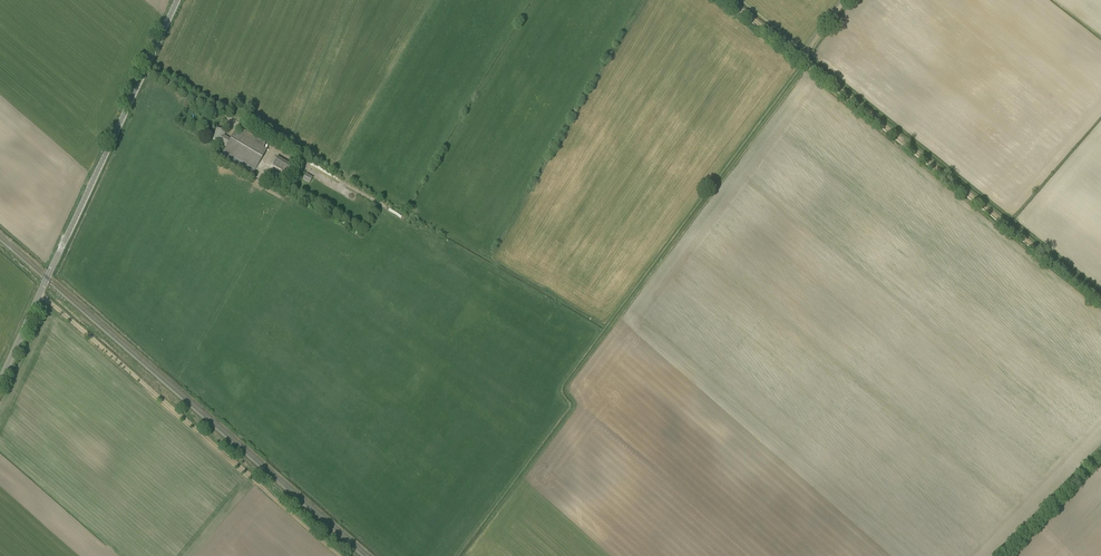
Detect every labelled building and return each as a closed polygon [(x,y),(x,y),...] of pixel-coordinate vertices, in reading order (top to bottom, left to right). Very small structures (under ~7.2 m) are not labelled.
[(230,139),(224,135),(225,133),(216,128),(210,139),(219,144),(220,142),(226,145),(219,157),(250,176),(266,149),(262,147),(264,142),(242,129),(240,133),(235,131),(230,139)] [(290,176),(295,167),(277,156),(272,165),(290,176)] [(309,184),(313,177),(306,173),(302,180),(309,184)] [(342,187),(340,192),(354,198),(356,193),(342,187)]
